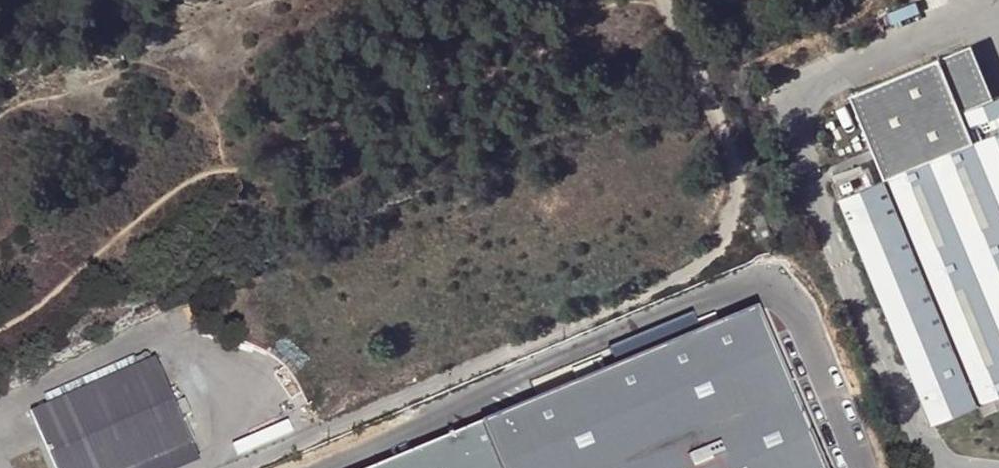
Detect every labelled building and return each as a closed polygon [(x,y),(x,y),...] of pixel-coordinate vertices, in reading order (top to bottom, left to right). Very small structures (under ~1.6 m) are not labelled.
[(998,96),(976,43),(855,93),(877,146),(890,178),(844,196),(937,421),(998,396),(998,96)] [(377,467),(825,467),(758,308),(748,312),(745,305),(729,312),(732,319),(720,324),(702,331),(377,467)] [(698,320),(702,331),(720,324),(716,313),(698,320)] [(99,382),(30,411),(55,467),(130,467),(191,441),(154,357),(99,382)] [(130,467),(183,467),(199,461),(191,441),(130,467)]
